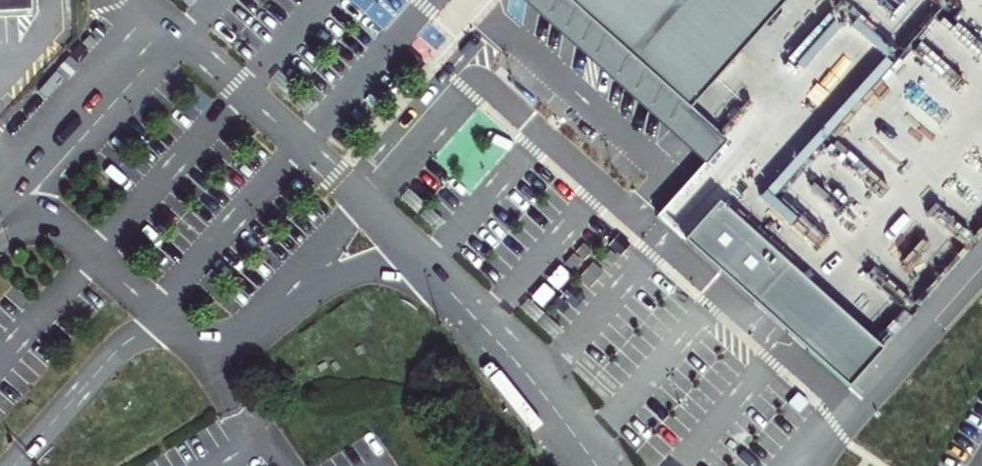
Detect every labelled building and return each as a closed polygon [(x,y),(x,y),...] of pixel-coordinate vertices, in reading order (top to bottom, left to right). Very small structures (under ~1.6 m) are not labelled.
[(32,11),(32,0),(0,0),(0,12),(32,11)] [(688,107),(783,0),(565,0),(688,107)]
